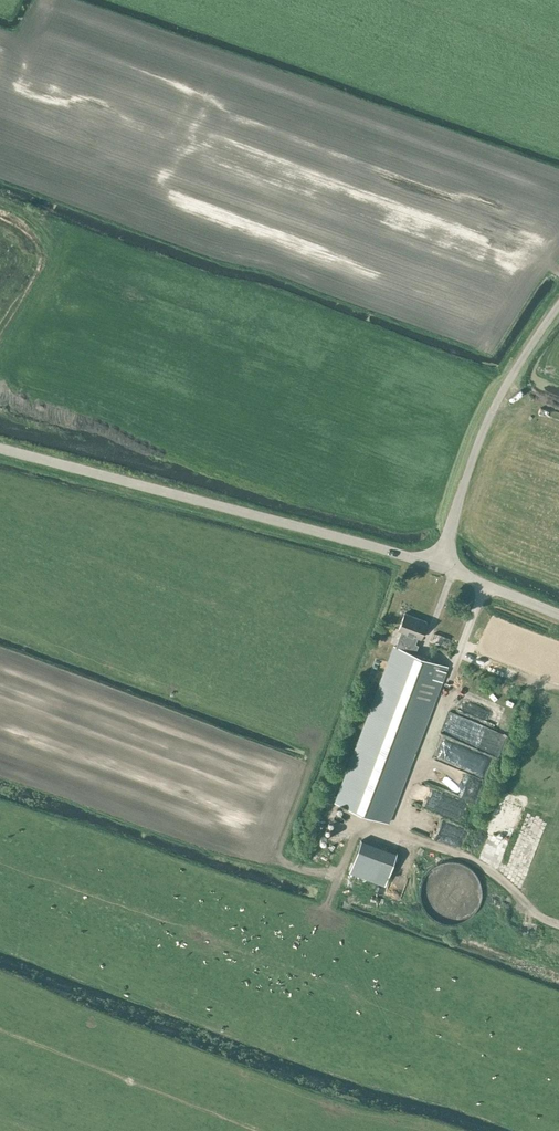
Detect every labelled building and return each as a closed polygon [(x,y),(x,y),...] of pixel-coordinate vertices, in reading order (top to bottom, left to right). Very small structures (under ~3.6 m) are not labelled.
[(400,630),(394,645),(336,801),(389,821),(448,665),(415,653),(418,645),(415,644),(418,637),(421,638),(427,620),(404,612),(398,629),(400,630)] [(464,653),(463,659),(472,662),(474,656),(464,653)] [(373,658),(368,678),(375,680),(381,659),(373,658)] [(497,707),(468,702),(467,705),(466,705),(465,711),(491,716),(490,722),(500,724),(501,719),(495,717),(497,707)] [(468,798),(484,759),(439,741),(421,785),(462,802),(464,796),(468,798)] [(410,824),(447,836),(448,832),(461,837),(466,823),(410,805),(409,808),(415,810),(410,824)] [(320,825),(314,828),(320,839),(326,836),(320,825)] [(385,884),(397,852),(361,839),(349,871),(385,884)] [(432,889),(433,912),(463,910),(462,888),(432,889)]
